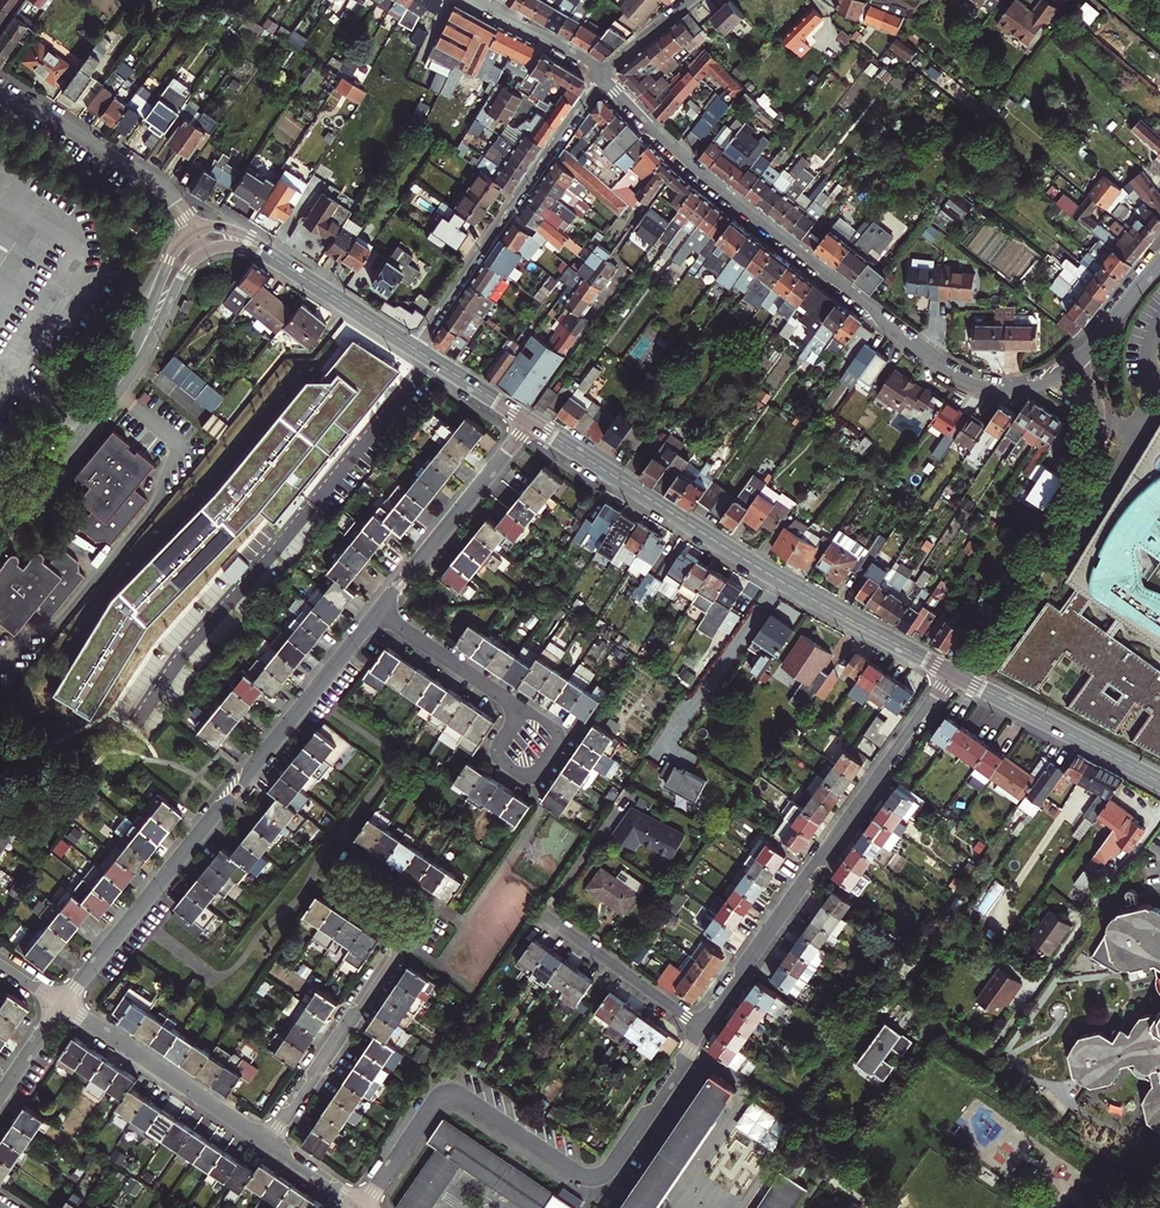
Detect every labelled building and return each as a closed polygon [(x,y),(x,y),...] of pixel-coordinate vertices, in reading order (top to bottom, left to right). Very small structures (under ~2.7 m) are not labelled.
[(6,12),(14,0),(0,0),(0,8),(6,12)] [(52,0),(25,0),(13,15),(22,21),(35,3),(46,9),(52,0)] [(175,12),(178,8),(173,5),(166,0),(165,0),(162,5),(174,14),(175,12)] [(190,7),(179,0),(176,0),(173,5),(178,8),(186,13),(190,7)] [(210,0),(201,0),(196,7),(191,4),(190,7),(186,13),(192,18),(196,20),(203,10),(210,0)] [(345,4),(356,11),(360,5),(356,3),(358,0),(348,0),(345,4)] [(380,1),(377,4),(389,11),(395,0),(380,0),(380,1)] [(410,0),(395,0),(389,11),(387,13),(399,20),(410,0)] [(422,7),(426,0),(410,0),(399,20),(412,27),(422,7)] [(422,7),(431,12),(439,0),(426,0),(422,7)] [(535,16),(545,0),(527,0),(521,7),(535,16)] [(535,16),(549,24),(563,0),(545,0),(535,16)] [(549,24),(561,31),(579,2),(580,0),(569,0),(569,1),(567,0),(563,0),(549,24)] [(588,16),(584,13),(593,0),(580,0),(579,2),(561,31),(572,38),(586,19),(588,16)] [(658,0),(627,0),(623,6),(626,8),(642,19),(646,22),(654,15),(649,12),(658,0)] [(714,15),(729,32),(747,16),(732,0),(731,0),(714,15)] [(860,17),(867,0),(841,0),(838,7),(860,17)] [(883,6),(885,2),(877,0),(870,0),(870,1),(869,0),(867,0),(860,17),(878,25),(881,16),(879,15),(883,6)] [(909,6),(908,7),(912,8),(920,12),(928,0),(912,0),(909,6)] [(978,10),(985,0),(965,0),(978,10)] [(1016,0),(1013,0),(996,23),(1008,33),(1009,30),(1027,43),(1043,22),(1046,24),(1056,10),(1043,0),(1042,0),(1032,14),(1024,8),(1025,6),(1016,0)] [(885,2),(883,6),(879,15),(881,16),(878,25),(898,32),(908,7),(885,2)] [(436,43),(480,66),(486,53),(498,26),(454,3),(436,43)] [(814,6),(802,18),(787,33),(782,37),(802,56),(811,47),(802,38),(824,17),(814,6)] [(189,22),(192,18),(186,13),(178,8),(175,12),(189,22)] [(618,18),(632,29),(642,19),(626,8),(618,18)] [(214,18),(203,10),(196,20),(207,28),(214,18)] [(32,29),(42,15),(36,11),(27,25),(32,29)] [(703,29),(689,12),(688,12),(683,17),(702,40),(703,42),(706,39),(700,31),(703,29)] [(13,15),(3,31),(17,41),(22,44),(32,29),(27,25),(22,21),(13,15)] [(702,40),(683,17),(671,27),(689,50),(702,40)] [(200,38),(207,28),(196,20),(192,18),(189,22),(185,27),(200,38)] [(618,18),(603,34),(591,49),(605,57),(635,31),(632,29),(618,18)] [(572,38),(591,49),(603,34),(601,32),(603,29),(586,19),(572,38)] [(277,30),(287,37),(288,36),(292,31),(281,24),(277,30)] [(503,53),(510,56),(522,35),(499,24),(498,26),(486,53),(495,58),(497,53),(502,55),(503,53)] [(428,30),(420,26),(412,39),(419,43),(428,30)] [(689,50),(671,27),(659,36),(678,59),(689,50)] [(709,36),(703,29),(700,31),(706,39),(709,36)] [(858,30),(853,36),(860,42),(866,36),(858,30)] [(4,69),(11,59),(6,56),(17,41),(3,31),(0,34),(0,66),(4,69)] [(909,60),(918,49),(899,34),(891,44),(909,60)] [(87,106),(103,84),(88,73),(107,47),(106,46),(111,40),(103,35),(73,76),(64,89),(65,90),(65,92),(70,96),(72,95),(87,106)] [(528,71),(541,50),(544,46),(522,35),(510,56),(505,64),(526,75),(528,71)] [(666,68),(678,59),(659,36),(647,46),(662,64),(666,68)] [(24,60),(42,72),(55,52),(39,40),(24,60)] [(668,72),(703,42),(702,40),(689,50),(678,59),(666,68),(668,72)] [(477,73),(480,66),(436,43),(429,58),(440,63),(451,69),(441,89),(440,90),(451,96),(465,68),(477,73)] [(662,64),(647,46),(646,46),(619,68),(619,73),(626,80),(637,71),(644,79),(651,73),(654,77),(660,72),(656,69),(662,64)] [(713,68),(740,93),(746,86),(709,49),(699,60),(692,68),(703,79),(713,68)] [(541,79),(554,58),(541,50),(528,71),(539,77),(541,79)] [(76,68),(55,52),(42,72),(64,89),(73,76),(71,75),(76,68)] [(340,68),(344,62),(332,55),(328,61),(340,68)] [(352,76),(359,62),(348,55),(344,62),(340,68),(352,76)] [(673,81),(670,84),(674,88),(692,68),(699,60),(696,57),(684,69),(682,68),(672,79),(673,81)] [(563,94),(573,100),(586,82),(584,76),(554,58),(541,79),(539,77),(530,92),(537,97),(540,98),(553,78),(567,87),(563,94)] [(99,114),(100,113),(127,78),(133,69),(121,60),(103,84),(87,106),(99,114)] [(451,69),(440,63),(430,83),(441,89),(451,69)] [(1096,75),(1087,67),(1080,74),(1090,83),(1096,75)] [(686,98),(703,79),(692,68),(674,88),(686,98)] [(637,71),(626,80),(640,95),(657,80),(654,77),(651,73),(644,79),(637,71)] [(897,73),(892,80),(903,89),(909,82),(897,73)] [(368,91),(341,74),(333,87),(360,104),(368,91)] [(657,80),(640,95),(654,109),(674,88),(670,84),(661,93),(655,86),(664,77),(662,75),(657,80)] [(148,126),(160,135),(179,110),(185,101),(193,90),(173,76),(159,96),(145,116),(152,121),(148,126)] [(127,78),(100,113),(115,123),(128,105),(122,100),(127,93),(127,88),(132,81),(127,78)] [(493,95),(514,109),(522,96),(496,80),(488,93),(489,93),(493,95)] [(158,98),(142,86),(128,105),(115,123),(125,130),(139,111),(145,116),(158,98)] [(666,121),(686,98),(674,88),(654,109),(666,121)] [(712,165),(753,112),(761,102),(748,89),(741,98),(748,104),(731,126),(726,123),(717,135),(712,130),(705,139),(695,151),(712,165)] [(716,125),(732,104),(717,91),(703,107),(708,111),(705,115),(710,120),(716,125)] [(530,92),(527,95),(535,100),(537,97),(530,92)] [(558,122),(573,100),(563,94),(559,92),(553,102),(548,99),(546,102),(540,98),(537,97),(535,100),(534,103),(542,108),(540,110),(558,122)] [(479,119),(493,95),(489,93),(476,116),(479,119)] [(479,119),(484,122),(491,111),(508,121),(514,109),(493,95),(479,119)] [(1017,101),(1010,95),(1004,103),(1012,108),(1017,101)] [(579,157),(620,111),(607,97),(599,97),(579,127),(587,132),(572,151),(579,157)] [(693,104),(705,115),(708,111),(703,107),(692,98),(689,101),(693,104)] [(996,111),(982,100),(972,113),(986,124),(996,111)] [(201,113),(185,101),(179,110),(182,112),(195,122),(201,113)] [(705,115),(693,104),(687,112),(698,122),(692,130),(699,135),(710,120),(705,115)] [(500,133),(535,156),(543,144),(515,126),(508,121),(491,111),(484,122),(500,133)] [(527,118),(515,126),(543,144),(557,124),(537,111),(531,120),(527,118)] [(579,157),(616,188),(654,145),(651,142),(648,147),(641,139),(643,136),(620,111),(579,157)] [(182,112),(174,123),(178,126),(174,130),(168,140),(177,147),(195,122),(182,112)] [(760,154),(763,150),(758,145),(766,135),(754,125),(759,118),(753,112),(712,165),(736,185),(760,154)] [(216,124),(201,113),(195,122),(210,133),(216,124)] [(1129,124),(1159,152),(1159,133),(1155,128),(1138,113),(1129,124)] [(472,130),(479,119),(476,116),(475,116),(467,128),(472,130)] [(716,125),(710,120),(699,135),(705,139),(712,130),(716,125)] [(198,141),(202,143),(210,133),(195,122),(177,147),(188,155),(195,145),(198,141)] [(465,142),(473,131),(472,130),(467,128),(461,139),(465,142)] [(500,133),(492,143),(528,166),(535,156),(500,133)] [(461,148),(465,142),(461,139),(457,146),(461,148)] [(1076,139),(1072,144),(1081,152),(1086,146),(1076,139)] [(528,166),(492,143),(484,154),(520,177),(528,166)] [(654,145),(616,188),(630,201),(636,194),(665,159),(667,157),(654,145)] [(765,158),(760,154),(736,185),(748,194),(771,163),(774,159),(779,152),(782,149),(778,145),(776,148),(774,146),(765,158)] [(630,201),(616,188),(579,157),(572,151),(566,146),(557,159),(584,182),(612,206),(621,213),(630,201)] [(227,161),(231,155),(223,150),(218,159),(215,157),(212,161),(209,171),(204,167),(192,187),(191,188),(204,197),(210,189),(227,161)] [(783,155),(779,152),(774,159),(778,162),(783,155)] [(512,189),(520,177),(484,154),(477,165),(481,168),(503,183),(512,189)] [(806,166),(811,159),(804,155),(790,172),(792,173),(788,177),(782,172),(759,203),(770,211),(806,166)] [(576,192),(584,182),(557,159),(549,170),(576,192)] [(665,159),(636,194),(649,203),(665,179),(674,167),(665,159)] [(204,167),(194,160),(180,181),(187,185),(187,184),(192,187),(204,167)] [(227,161),(210,189),(212,191),(218,185),(223,190),(242,170),(227,161)] [(759,203),(782,172),(771,163),(748,194),(759,203)] [(770,211),(781,220),(804,191),(816,174),(806,166),(770,211)] [(674,167),(665,179),(667,180),(669,182),(677,170),(675,169),(674,167)] [(263,179),(246,168),(233,188),(236,190),(234,193),(240,197),(243,194),(250,199),(249,201),(257,206),(273,182),(264,176),(263,179)] [(503,183),(481,168),(467,188),(489,203),(503,183)] [(285,218),(307,185),(284,170),(260,207),(273,215),(275,212),(285,218)] [(576,192),(549,170),(542,181),(583,215),(591,205),(576,192)] [(679,209),(695,187),(677,170),(669,182),(679,191),(671,203),(675,206),(679,209)] [(1138,207),(1143,211),(1149,204),(1151,203),(1155,206),(1154,208),(1158,211),(1159,208),(1159,195),(1142,171),(1125,186),(1131,191),(1135,189),(1146,201),(1144,204),(1142,202),(1138,207)] [(1091,193),(1102,201),(1110,208),(1115,211),(1123,201),(1126,198),(1131,191),(1125,186),(1123,188),(1106,175),(1091,193)] [(791,229),(823,189),(831,180),(826,177),(810,196),(804,191),(781,220),(791,229)] [(584,216),(583,215),(542,181),(535,190),(568,217),(571,214),(580,221),(584,216)] [(803,238),(823,212),(845,185),(840,182),(830,195),(823,189),(791,229),(803,238)] [(705,195),(695,187),(679,209),(670,221),(660,234),(671,241),(705,195)] [(489,203),(467,188),(454,208),(473,221),(476,223),(489,203)] [(1092,214),(1102,201),(1091,193),(1084,202),(1068,189),(1058,201),(1095,230),(1100,222),(1101,221),(1092,214)] [(573,221),(568,217),(535,190),(528,200),(549,217),(566,230),(573,221)] [(970,202),(956,191),(931,221),(945,233),(970,202)] [(331,239),(342,224),(329,216),(338,203),(323,193),(304,221),(331,239)] [(715,203),(705,195),(671,241),(661,254),(669,259),(676,249),(674,247),(681,238),(682,238),(689,230),(692,233),(715,203)] [(1154,208),(1149,204),(1143,211),(1138,207),(1126,198),(1123,201),(1132,209),(1140,216),(1159,232),(1159,213),(1158,211),(1154,208)] [(539,228),(549,217),(528,200),(520,213),(539,228)] [(1124,219),(1132,209),(1123,201),(1115,211),(1122,217),(1124,219)] [(715,203),(692,233),(674,258),(683,264),(698,243),(705,248),(713,236),(718,240),(734,218),(715,203)] [(614,223),(621,213),(612,206),(605,216),(614,223)] [(679,209),(675,206),(666,218),(670,221),(679,209)] [(442,215),(427,237),(443,247),(447,240),(457,246),(468,230),(467,230),(473,221),(454,208),(447,217),(442,215)] [(635,229),(654,243),(660,234),(670,221),(666,218),(663,222),(648,211),(635,229)] [(275,212),(273,215),(283,222),(285,218),(275,212)] [(823,212),(803,238),(837,265),(853,246),(875,218),(870,214),(858,229),(841,215),(835,221),(823,212)] [(1135,225),(1139,229),(1137,231),(1152,243),(1159,233),(1159,232),(1140,216),(1135,222),(1137,223),(1135,225)] [(593,252),(566,230),(549,217),(539,228),(563,247),(565,243),(587,259),(593,252)] [(729,262),(751,231),(734,218),(718,240),(713,236),(705,248),(689,269),(696,274),(714,250),(729,262)] [(875,218),(853,246),(837,265),(855,279),(856,278),(873,292),(895,266),(869,246),(885,226),(875,218)] [(557,253),(515,219),(503,237),(520,250),(529,238),(538,246),(534,252),(548,263),(557,253)] [(331,239),(324,251),(329,254),(328,256),(338,263),(342,258),(356,236),(360,231),(344,221),(342,224),(331,239)] [(1095,230),(1109,242),(1135,263),(1143,253),(1122,235),(1120,238),(1100,222),(1095,230)] [(1118,232),(1122,235),(1143,253),(1152,243),(1137,231),(1139,229),(1135,225),(1131,229),(1124,224),(1118,232)] [(728,293),(764,241),(751,231),(729,262),(710,289),(724,298),(728,293)] [(356,236),(342,258),(356,267),(371,246),(356,236)] [(524,253),(520,250),(503,237),(487,260),(500,270),(506,275),(513,265),(516,266),(524,253)] [(1086,246),(1090,250),(1124,276),(1135,263),(1109,242),(1103,249),(1091,239),(1086,246)] [(740,302),(776,251),(764,241),(728,293),(740,302)] [(643,258),(652,245),(648,242),(639,254),(643,258)] [(607,260),(612,253),(599,243),(594,250),(607,260)] [(412,254),(397,245),(371,281),(386,291),(397,275),(409,283),(419,268),(407,261),(412,254)] [(619,268),(607,260),(594,250),(593,252),(587,259),(612,278),(619,268)] [(1088,265),(1115,287),(1124,276),(1090,250),(1082,260),(1088,265)] [(791,262),(776,251),(740,302),(737,307),(752,318),(755,314),(791,262)] [(1063,263),(1067,267),(1106,297),(1115,287),(1088,265),(1085,270),(1069,257),(1063,263)] [(587,259),(579,270),(604,288),(612,278),(587,259)] [(490,286),(500,270),(487,260),(471,284),(495,301),(498,304),(504,296),(490,286)] [(766,313),(772,317),(781,305),(804,272),(791,262),(755,314),(762,319),(766,313)] [(237,314),(242,307),(258,286),(268,273),(252,263),(223,303),(237,314)] [(932,295),(943,296),(945,264),(936,263),(935,269),(911,266),(909,289),(932,291),(932,295)] [(1052,274),(1057,279),(1096,309),(1106,297),(1067,267),(1062,273),(1049,263),(1044,268),(1052,274)] [(569,284),(594,302),(604,288),(579,270),(571,264),(561,278),(569,284)] [(954,264),(945,264),(943,296),(950,297),(950,293),(974,295),(976,273),(953,270),(954,264)] [(804,272),(781,305),(786,309),(773,327),(780,332),(788,320),(799,304),(802,300),(815,281),(804,272)] [(1052,285),(1057,279),(1052,274),(1046,281),(1052,285)] [(1096,309),(1057,279),(1052,285),(1065,296),(1060,302),(1068,308),(1063,315),(1080,329),(1096,309)] [(804,331),(813,337),(839,300),(815,281),(802,300),(810,306),(808,310),(800,320),(808,326),(804,331)] [(459,301),(477,314),(482,307),(488,311),(495,301),(471,284),(459,301)] [(584,316),(594,302),(569,284),(559,298),(569,305),(584,316)] [(258,286),(242,307),(276,333),(281,326),(292,313),(278,301),(276,304),(263,294),(265,291),(258,286)] [(278,301),(265,291),(263,294),(276,304),(278,301)] [(185,312),(189,300),(184,298),(179,310),(185,312)] [(418,326),(426,314),(416,308),(411,315),(385,299),(379,308),(409,327),(418,326)] [(802,300),(799,304),(808,310),(810,306),(802,300)] [(820,344),(826,347),(853,310),(839,300),(813,337),(801,355),(809,360),(820,344)] [(459,301),(444,322),(470,340),(473,336),(466,331),(474,319),(481,324),(485,319),(477,314),(459,301)] [(292,313),(281,326),(300,341),(319,318),(300,303),(292,313)] [(569,305),(558,319),(579,335),(590,320),(584,316),(569,305)] [(1005,305),(998,306),(997,323),(974,322),(973,347),(1005,347),(1005,305)] [(1005,305),(1005,347),(1039,348),(1039,324),(1037,324),(1037,318),(1034,315),(1016,314),(1016,305),(1005,305)] [(853,310),(826,347),(821,354),(827,358),(832,352),(833,353),(834,351),(840,355),(842,352),(864,322),(865,320),(853,310)] [(1063,315),(1057,322),(1074,335),(1080,329),(1063,315)] [(325,323),(319,318),(300,341),(307,346),(325,323)] [(579,335),(558,319),(545,338),(566,352),(579,335)] [(796,325),(788,320),(780,332),(787,337),(796,325)] [(435,344),(448,351),(455,342),(465,348),(470,340),(444,322),(435,336),(435,344)] [(876,331),(864,322),(842,352),(855,360),(867,343),(876,331)] [(126,339),(131,326),(125,324),(120,337),(126,339)] [(323,329),(318,335),(324,341),(329,335),(323,329)] [(531,405),(566,356),(534,333),(524,347),(499,382),(498,383),(531,405)] [(524,347),(509,337),(503,345),(506,347),(487,374),(499,382),(524,347)] [(111,595),(52,692),(72,704),(72,706),(89,716),(145,625),(257,511),(273,523),(400,369),(353,339),(319,378),(305,378),(218,486),(111,595)] [(862,375),(879,351),(867,343),(855,360),(821,408),(829,413),(849,385),(853,388),(862,375)] [(888,357),(879,351),(862,375),(871,382),(888,357)] [(191,370),(172,356),(165,364),(184,379),(191,370)] [(722,361),(717,369),(730,378),(735,370),(722,361)] [(184,379),(165,364),(160,370),(179,385),(184,379)] [(581,383),(559,412),(559,413),(577,426),(587,411),(595,401),(586,394),(603,371),(595,364),(581,383)] [(902,373),(897,369),(879,394),(889,402),(891,399),(892,399),(898,392),(895,390),(890,385),(891,384),(902,373)] [(179,385),(195,398),(208,383),(191,370),(184,379),(179,385)] [(911,379),(902,373),(891,384),(890,385),(895,390),(898,392),(899,391),(911,379)] [(559,393),(550,405),(559,412),(581,383),(572,376),(559,393)] [(926,389),(911,379),(899,391),(898,392),(892,399),(901,405),(904,401),(914,408),(916,404),(936,417),(946,400),(927,388),(926,389)] [(667,492),(689,462),(691,458),(673,445),(675,442),(678,444),(680,441),(681,442),(707,407),(708,408),(718,392),(707,383),(647,468),(641,476),(667,492)] [(769,401),(774,394),(761,385),(756,392),(769,401)] [(549,386),(538,401),(548,408),(550,405),(559,393),(549,386)] [(1009,442),(1015,446),(1043,404),(1031,397),(1000,444),(1005,448),(1009,442)] [(946,400),(936,417),(932,422),(948,432),(933,454),(942,460),(956,439),(969,419),(962,414),(964,411),(946,400)] [(1017,413),(1003,404),(988,425),(972,450),(965,460),(973,465),(988,443),(994,447),(1017,413)] [(1043,404),(1015,446),(1028,454),(1034,444),(1054,412),(1043,404)] [(229,424),(213,411),(201,425),(218,438),(229,424)] [(587,411),(577,426),(585,432),(595,418),(587,411)] [(598,419),(595,418),(585,432),(600,443),(606,434),(616,420),(603,412),(598,419)] [(1067,420),(1054,412),(1034,444),(1040,448),(1025,471),(1031,475),(1041,460),(1051,444),(1059,431),(1067,420)] [(620,445),(624,440),(633,426),(636,423),(621,413),(616,420),(606,434),(620,445)] [(972,450),(988,425),(973,414),(969,419),(956,439),(972,450)] [(456,432),(474,446),(486,430),(468,416),(456,432)] [(1070,438),(1077,427),(1067,420),(1059,431),(1070,438)] [(637,449),(646,436),(633,426),(624,440),(637,449)] [(1060,572),(1082,588),(1067,612),(1055,604),(1006,673),(1046,694),(1072,657),(1099,676),(1075,710),(1123,736),(1145,706),(1159,716),(1139,744),(1159,755),(1159,429),(1060,572)] [(153,463),(112,430),(75,474),(75,478),(77,481),(81,482),(84,480),(90,484),(78,499),(78,503),(78,505),(82,507),(86,507),(87,505),(92,509),(79,526),(95,540),(105,539),(110,543),(146,498),(133,488),(153,463)] [(1061,451),(1070,438),(1059,431),(1051,444),(1061,451)] [(444,446),(462,460),(474,446),(456,432),(444,446)] [(868,434),(852,452),(859,458),(875,440),(868,434)] [(433,460),(450,475),(462,460),(444,446),(433,460)] [(646,456),(637,449),(625,465),(635,472),(646,456)] [(421,475),(439,489),(450,475),(433,460),(421,475)] [(714,480),(722,469),(709,460),(702,470),(680,501),(694,510),(700,500),(714,480)] [(1066,477),(1041,460),(1031,475),(1039,480),(1029,495),(1047,506),(1066,477)] [(702,470),(689,462),(667,492),(680,501),(702,470)] [(563,480),(546,465),(533,481),(551,495),(563,480)] [(909,476),(901,470),(893,483),(901,488),(909,476)] [(765,478),(755,472),(738,497),(724,517),(737,527),(743,518),(774,474),(770,472),(765,478)] [(762,524),(774,532),(791,507),(794,509),(796,507),(801,502),(785,491),(783,493),(772,486),(778,477),(774,474),(743,518),(759,528),(762,524)] [(409,489),(427,504),(439,489),(421,475),(409,489)] [(700,500),(711,508),(725,488),(714,480),(700,500)] [(551,495),(533,481),(522,495),(539,509),(551,495)] [(388,496),(415,518),(427,504),(409,489),(400,482),(388,496)] [(738,497),(725,488),(711,508),(724,517),(738,497)] [(819,495),(812,489),(801,502),(796,507),(802,514),(819,495)] [(539,509),(522,495),(510,510),(527,524),(539,509)] [(395,526),(403,533),(415,518),(388,496),(376,511),(377,512),(395,526)] [(978,504),(966,496),(960,504),(963,506),(973,512),(978,504)] [(584,540),(598,549),(622,511),(607,502),(594,522),(586,518),(573,539),(581,544),(584,540)] [(587,509),(580,505),(574,512),(581,517),(587,509)] [(969,518),(973,512),(963,506),(959,512),(969,518)] [(527,524),(510,510),(498,524),(507,532),(516,538),(527,524)] [(638,521),(622,511),(598,549),(614,559),(624,543),(638,521)] [(365,527),(383,541),(395,526),(377,512),(365,527)] [(498,524),(490,518),(478,533),(495,546),(507,532),(498,524)] [(976,529),(988,537),(991,538),(998,528),(986,520),(982,518),(976,529)] [(773,548),(791,559),(805,538),(811,530),(812,528),(798,519),(790,526),(788,528),(786,527),(773,548)] [(638,521),(624,543),(638,552),(652,530),(638,521)] [(353,541),(372,556),(383,541),(365,527),(353,541)] [(827,552),(819,563),(831,571),(828,576),(840,584),(844,579),(845,579),(853,568),(865,576),(882,550),(889,539),(880,533),(870,547),(842,529),(836,539),(827,552)] [(663,538),(652,530),(638,552),(630,565),(646,574),(647,572),(665,544),(661,541),(663,538)] [(827,552),(836,539),(826,534),(824,538),(811,530),(805,538),(819,546),(819,547),(827,552)] [(495,546),(478,533),(467,547),(483,561),(494,570),(502,561),(493,553),(492,555),(490,553),(495,546)] [(807,568),(819,547),(819,546),(805,538),(791,559),(807,568)] [(975,557),(982,546),(971,539),(964,549),(975,557)] [(342,555),(360,570),(372,556),(353,541),(342,555)] [(483,561),(467,547),(455,562),(472,575),(483,561)] [(44,619),(47,620),(83,576),(77,571),(76,562),(60,549),(47,565),(41,561),(41,555),(39,554),(34,553),(31,555),(21,568),(16,563),(17,562),(17,559),(16,556),(14,554),(10,555),(8,556),(0,566),(0,625),(12,634),(33,610),(44,619)] [(894,566),(898,560),(882,550),(865,576),(856,589),(861,592),(859,595),(869,602),(894,566)] [(665,578),(680,588),(698,559),(687,553),(685,557),(680,554),(665,578)] [(339,577),(348,585),(360,570),(342,555),(330,570),(339,577)] [(239,556),(224,572),(234,582),(249,565),(239,556)] [(695,597),(696,596),(713,569),(698,559),(680,588),(695,597)] [(897,569),(894,566),(869,602),(879,609),(908,566),(909,565),(903,560),(897,569)] [(472,575),(455,562),(443,577),(459,590),(472,575)] [(890,616),(914,580),(910,577),(914,570),(908,566),(879,609),(890,616)] [(713,569),(696,596),(711,606),(728,579),(713,569)] [(918,581),(914,580),(890,616),(901,623),(929,580),(933,573),(927,569),(918,581)] [(632,595),(640,600),(655,577),(647,572),(646,574),(632,595)] [(327,592),(345,607),(357,592),(348,585),(339,577),(327,592)] [(655,577),(640,600),(647,605),(662,582),(655,577)] [(927,632),(940,612),(934,608),(940,598),(941,598),(946,592),(942,589),(947,581),(943,578),(933,593),(910,629),(916,633),(920,628),(927,632)] [(728,579),(711,606),(697,628),(713,637),(719,628),(718,627),(730,609),(743,588),(728,579)] [(910,629),(933,593),(930,590),(935,583),(929,580),(901,623),(910,629)] [(315,607),(333,621),(345,607),(327,592),(318,586),(307,601),(315,607)] [(351,614),(356,617),(364,600),(354,596),(344,618),(348,619),(351,614)] [(303,621),(321,636),(333,621),(315,607),(303,621)] [(719,628),(730,635),(742,617),(730,609),(718,627),(719,628)] [(772,613),(748,647),(763,657),(755,668),(763,673),(795,628),(772,613)] [(958,653),(969,637),(962,632),(965,628),(946,616),(946,617),(941,614),(929,632),(937,636),(935,639),(958,653)] [(292,635),(310,650),(321,636),(303,621),(292,635)] [(457,641),(474,652),(485,635),(469,624),(457,641)] [(271,644),(298,665),(310,650),(292,635),(282,628),(270,643),(271,644)] [(803,711),(817,691),(829,674),(820,669),(831,653),(803,634),(781,666),(803,682),(790,701),(803,711)] [(474,652),(489,663),(501,645),(485,635),(474,652)] [(268,665),(286,679),(298,665),(271,644),(260,659),(268,665)] [(489,663),(504,673),(516,656),(501,645),(489,663)] [(389,677),(403,657),(387,646),(373,666),(371,665),(363,676),(381,689),(389,677)] [(526,675),(542,685),(554,667),(561,658),(545,647),(532,666),(526,675)] [(845,680),(853,686),(854,685),(871,661),(856,651),(845,667),(851,672),(845,680)] [(504,673),(520,683),(526,675),(532,666),(516,656),(504,673)] [(405,688),(419,668),(403,657),(389,677),(405,688)] [(885,672),(871,661),(854,685),(868,696),(885,672)] [(659,663),(656,667),(664,672),(667,668),(659,663)] [(266,687),(274,694),(286,679),(268,665),(256,679),(266,687)] [(838,677),(834,666),(829,674),(817,691),(825,696),(838,677)] [(542,685),(557,696),(569,678),(554,667),(542,685)] [(420,699),(434,678),(419,668),(405,688),(420,699)] [(557,696),(572,706),(585,688),(591,678),(576,668),(569,678),(557,696)] [(886,702),(900,682),(885,672),(868,696),(883,706),(886,702)] [(235,687),(254,702),(266,687),(256,679),(248,673),(235,687)] [(428,720),(449,689),(434,678),(420,699),(426,703),(419,713),(428,720)] [(913,692),(900,682),(886,702),(899,711),(900,711),(913,692)] [(224,701),(242,716),(254,702),(235,687),(224,701)] [(572,706),(589,717),(601,699),(585,688),(572,706)] [(443,730),(464,699),(449,689),(428,720),(443,730)] [(460,741),(481,710),(464,699),(443,730),(460,741)] [(212,716),(230,731),(242,716),(224,701),(212,716)] [(899,711),(886,702),(883,706),(880,710),(888,716),(885,720),(877,714),(863,733),(881,747),(905,714),(900,711),(899,711)] [(473,754),(496,721),(481,710),(460,741),(458,744),(473,754)] [(200,731),(218,746),(230,731),(212,716),(200,731)] [(944,743),(946,745),(948,743),(961,725),(947,716),(933,735),(944,743)] [(326,722),(308,744),(332,764),(333,765),(351,742),(326,722)] [(615,735),(596,722),(585,739),(603,751),(615,735)] [(948,743),(962,754),(975,736),(961,725),(948,743)] [(944,743),(933,735),(928,742),(938,750),(944,743)] [(835,764),(853,776),(867,757),(837,736),(834,740),(823,755),(835,764)] [(976,764),(989,746),(975,736),(962,754),(976,764)] [(603,751),(585,739),(575,754),(593,766),(603,773),(613,758),(603,751)] [(308,744),(296,759),(317,776),(320,779),(332,764),(308,744)] [(986,783),(990,777),(1004,757),(989,746),(976,764),(971,772),(986,783)] [(593,766),(575,754),(565,769),(583,782),(593,766)] [(1075,779),(1078,781),(1089,760),(1077,754),(1065,771),(1052,788),(1060,792),(1068,782),(1071,784),(1075,779)] [(1030,774),(1005,756),(1004,757),(990,777),(998,783),(995,787),(1019,804),(1020,804),(1051,761),(1044,756),(1030,774)] [(296,759),(284,774),(301,787),(307,781),(311,784),(317,776),(296,759)] [(682,766),(668,759),(660,774),(667,779),(665,783),(696,800),(707,780),(693,772),(692,774),(682,768),(682,766)] [(1089,760),(1078,781),(1087,786),(1099,766),(1089,760)] [(472,790),(484,772),(469,761),(456,779),(472,790)] [(1065,771),(1051,761),(1020,804),(1028,809),(1012,831),(1018,836),(1052,788),(1065,771)] [(843,791),(853,776),(835,764),(825,778),(843,791)] [(1099,766),(1087,786),(1104,795),(1101,801),(1098,799),(1085,816),(1092,822),(1097,815),(1109,798),(1123,779),(1099,766)] [(583,782),(565,769),(554,784),(573,797),(583,782)] [(487,800),(499,782),(484,772),(472,790),(487,800)] [(284,774),(272,789),(280,795),(299,810),(311,795),(301,787),(284,774)] [(832,805),(843,791),(825,778),(814,793),(832,805)] [(1083,791),(1087,786),(1078,781),(1075,786),(1083,791)] [(502,811),(514,792),(499,782),(487,800),(502,811)] [(901,782),(887,801),(912,819),(926,800),(901,782)] [(573,797),(554,784),(543,801),(569,818),(580,802),(573,797)] [(1104,795),(1087,786),(1083,791),(1098,799),(1101,801),(1104,795)] [(821,821),(832,805),(814,793),(806,787),(795,802),(803,808),(821,821)] [(518,821),(531,803),(514,792),(502,811),(518,821)] [(151,811),(169,825),(180,811),(158,793),(146,807),(151,811)] [(280,795),(268,810),(286,824),(296,832),(308,817),(299,810),(280,795)] [(1134,817),(1109,798),(1097,815),(1114,827),(1095,854),(1101,858),(1105,861),(1111,854),(1115,856),(1123,845),(1130,849),(1145,828),(1137,823),(1132,820),(1134,817)] [(887,801),(877,816),(902,834),(912,819),(887,801)] [(634,804),(614,832),(633,846),(639,838),(668,859),(682,839),(634,804)] [(811,835),(821,821),(803,808),(793,822),(811,835)] [(268,810),(257,824),(274,838),(286,824),(268,810)] [(138,826),(156,840),(169,825),(151,811),(138,826)] [(371,816),(358,835),(374,846),(387,827),(371,816)] [(877,816),(866,830),(884,843),(891,848),(902,834),(877,816)] [(801,849),(811,835),(793,822),(787,818),(776,832),(783,837),(779,841),(795,852),(798,848),(801,849)] [(126,841),(144,855),(156,840),(138,826),(131,820),(119,835),(126,841)] [(1,847),(12,831),(0,823),(0,846),(1,847)] [(257,824),(246,839),(263,852),(274,838),(257,824)] [(387,827),(374,846),(389,856),(406,830),(398,824),(393,832),(387,827)] [(406,830),(389,856),(405,866),(417,848),(410,843),(415,835),(406,830)] [(866,830),(856,845),(874,858),(884,843),(866,830)] [(752,851),(776,868),(786,854),(761,836),(750,850),(752,851)] [(246,839),(234,853),(251,867),(257,872),(269,857),(263,852),(246,839)] [(108,851),(132,870),(144,855),(126,841),(121,848),(115,843),(108,851)] [(856,845),(846,859),(863,872),(874,858),(856,845)] [(225,846),(213,861),(238,881),(239,882),(251,867),(234,853),(225,846)] [(417,848),(405,866),(420,877),(432,858),(417,848)] [(103,870),(121,884),(132,870),(108,851),(97,865),(103,870)] [(747,870),(765,883),(776,868),(752,851),(745,861),(749,864),(745,869),(747,870)] [(1101,858),(1095,854),(1086,866),(1090,869),(1093,865),(1095,866),(1101,858)] [(432,858),(420,877),(435,887),(448,869),(432,858)] [(846,859),(835,874),(853,887),(853,886),(861,892),(871,878),(863,872),(846,859)] [(965,879),(976,864),(969,860),(959,874),(965,879)] [(213,861),(202,875),(219,889),(226,895),(238,881),(213,861)] [(639,893),(603,867),(588,887),(625,912),(639,893)] [(448,869),(435,887),(452,898),(464,880),(448,869)] [(91,885),(109,899),(121,884),(103,870),(91,885)] [(737,885),(755,898),(765,883),(747,870),(737,885)] [(1096,878),(1083,870),(1074,883),(1086,891),(1096,878)] [(202,875),(190,890),(207,904),(219,889),(202,875)] [(89,907),(97,914),(109,899),(91,885),(79,899),(89,907)] [(727,899),(745,912),(755,898),(737,885),(727,899)] [(835,889),(825,904),(843,916),(853,901),(835,889)] [(190,890),(178,905),(195,918),(207,904),(190,890)] [(59,907),(78,921),(89,907),(79,899),(71,892),(59,907)] [(322,923),(334,905),(318,894),(306,912),(322,923)] [(48,921),(66,936),(78,921),(59,907),(49,898),(37,913),(48,921)] [(716,914),(734,927),(745,912),(727,899),(716,914)] [(1151,906),(1152,904),(1149,903),(1121,909),(1118,913),(1120,914),(1111,928),(1109,927),(1108,929),(1092,954),(1117,971),(1146,964),(1146,962),(1154,960),(1158,963),(1159,964),(1159,912),(1151,906)] [(825,904),(814,918),(832,931),(843,916),(825,904)] [(338,933),(350,916),(334,905),(322,923),(338,933)] [(665,907),(660,914),(674,924),(680,917),(665,907)] [(1048,956),(1073,922),(1053,907),(1028,941),(1048,956)] [(706,928),(724,941),(734,927),(716,914),(706,928)] [(353,944),(365,926),(350,916),(338,933),(329,946),(338,952),(346,939),(353,944)] [(814,918),(804,933),(827,949),(829,951),(840,936),(832,931),(814,918)] [(36,936),(54,951),(66,936),(48,921),(36,936)] [(360,967),(380,937),(365,926),(353,944),(344,957),(360,967)] [(24,951),(42,965),(54,951),(36,936),(28,930),(14,947),(23,953),(24,951)] [(658,935),(651,930),(644,940),(652,945),(658,935)] [(804,933),(794,947),(816,964),(827,949),(804,933)] [(532,973),(549,948),(535,937),(517,963),(532,973)] [(692,954),(714,970),(724,956),(702,940),(692,954)] [(649,949),(641,944),(631,958),(639,964),(649,949)] [(794,947),(783,962),(808,980),(810,981),(820,966),(816,964),(794,947)] [(547,984),(565,958),(549,948),(532,973),(547,984)] [(682,969),(704,985),(714,970),(692,954),(682,969)] [(895,976),(906,961),(899,956),(888,970),(895,976)] [(561,995),(579,969),(565,958),(547,984),(561,995)] [(906,960),(906,961),(895,976),(901,980),(912,965),(906,960)] [(783,962),(773,977),(798,995),(808,980),(783,962)] [(1158,963),(1152,970),(1153,978),(1152,982),(1152,985),(1153,988),(1157,995),(1158,1001),(1159,1002),(1159,964),(1158,963)] [(438,982),(412,964),(402,980),(427,997),(438,982)] [(1021,984),(998,968),(974,1001),(994,1015),(1007,997),(1010,999),(1021,984)] [(576,1005),(594,979),(579,969),(561,995),(576,1005)] [(671,984),(693,999),(704,985),(682,969),(671,984)] [(427,997),(402,980),(391,996),(417,1013),(427,997)] [(758,981),(749,994),(769,1008),(778,1014),(787,1001),(758,981)] [(131,986),(114,1011),(123,1017),(122,1018),(138,1029),(151,1010),(156,1003),(131,986)] [(327,1016),(338,1000),(320,988),(309,1004),(327,1016)] [(27,1004),(8,991),(0,1002),(0,1010),(15,1021),(27,1004)] [(625,1002),(611,992),(594,1015),(608,1025),(625,1002)] [(749,994),(739,1007),(759,1021),(769,1008),(749,994)] [(417,1013),(391,996),(381,1011),(398,1023),(400,1020),(408,1025),(417,1013)] [(316,1033),(327,1016),(309,1004),(302,1000),(291,1016),(316,1033)] [(626,1031),(640,1012),(625,1002),(608,1025),(604,1031),(618,1042),(626,1031)] [(739,1007),(730,1021),(749,1035),(759,1021),(739,1007)] [(1159,1009),(1157,1010),(1157,1013),(1152,1014),(1151,1011),(1140,1013),(1138,1017),(1139,1018),(1132,1029),(1131,1028),(1129,1031),(1127,1029),(1126,1031),(1120,1027),(1114,1037),(1112,1041),(1107,1038),(1108,1036),(1103,1033),(1104,1030),(1102,1028),(1080,1034),(1078,1037),(1079,1038),(1072,1049),(1070,1048),(1068,1051),(1073,1072),(1076,1073),(1077,1072),(1088,1079),(1087,1081),(1091,1083),(1112,1078),(1114,1075),(1112,1074),(1119,1063),(1121,1064),(1122,1062),(1127,1060),(1134,1060),(1150,1070),(1151,1076),(1152,1081),(1151,1084),(1152,1085),(1146,1096),(1144,1095),(1142,1097),(1146,1118),(1150,1121),(1151,1119),(1159,1125),(1159,1009)] [(15,1021),(0,1010),(0,1031),(6,1035),(15,1021)] [(151,1010),(138,1029),(154,1040),(170,1016),(162,1011),(158,1015),(151,1010)] [(398,1023),(381,1011),(370,1028),(378,1033),(396,1045),(407,1029),(398,1023)] [(641,1041),(654,1022),(640,1012),(626,1031),(641,1041)] [(849,1038),(863,1019),(857,1015),(844,1034),(849,1038)] [(170,1016),(154,1040),(170,1050),(182,1032),(174,1026),(177,1021),(170,1016)] [(306,1048),(316,1033),(291,1016),(281,1031),(306,1048)] [(886,1019),(857,1060),(883,1079),(913,1038),(886,1019)] [(730,1021),(720,1034),(740,1048),(749,1035),(730,1021)] [(679,1041),(654,1022),(641,1041),(637,1045),(653,1056),(661,1046),(671,1053),(679,1041)] [(296,1064),(306,1048),(281,1031),(270,1047),(296,1064)] [(182,1032),(170,1050),(185,1060),(197,1042),(182,1032)] [(396,1045),(378,1033),(368,1048),(392,1064),(395,1066),(405,1052),(396,1045)] [(720,1034),(711,1047),(738,1067),(748,1054),(740,1048),(720,1034)] [(78,1063),(91,1045),(75,1035),(58,1059),(74,1069),(78,1063)] [(197,1042),(185,1060),(200,1071),(213,1052),(197,1042)] [(94,1074),(106,1056),(91,1045),(78,1063),(94,1074)] [(392,1064),(368,1048),(358,1064),(376,1076),(381,1080),(392,1064)] [(213,1052),(200,1071),(216,1081),(228,1063),(213,1052)] [(109,1084),(122,1066),(106,1056),(94,1074),(109,1084)] [(1148,1077),(1151,1076),(1150,1070),(1134,1060),(1127,1060),(1127,1064),(1129,1066),(1134,1072),(1141,1075),(1146,1076),(1148,1077)] [(228,1063),(216,1081),(232,1092),(244,1074),(228,1063)] [(376,1076),(358,1064),(348,1079),(365,1091),(376,1076)] [(131,1086),(137,1077),(122,1066),(109,1084),(118,1090),(111,1100),(119,1105),(119,1104),(131,1086)] [(713,1072),(621,1207),(654,1207),(736,1088),(713,1072)] [(365,1091),(348,1079),(337,1095),(355,1107),(365,1091)] [(135,1114),(146,1096),(131,1086),(119,1104),(135,1114)] [(355,1107),(337,1095),(327,1111),(345,1123),(349,1117),(357,1122),(364,1113),(355,1107)] [(150,1124),(162,1107),(146,1096),(135,1114),(150,1124)] [(751,1098),(734,1123),(771,1148),(788,1123),(751,1098)] [(35,1133),(46,1117),(28,1104),(17,1120),(35,1133)] [(166,1135),(177,1117),(162,1107),(150,1124),(166,1135)] [(345,1123),(327,1111),(316,1126),(334,1138),(340,1142),(345,1134),(340,1130),(345,1123)] [(394,1115),(388,1111),(384,1117),(390,1121),(394,1115)] [(181,1145),(193,1128),(177,1117),(166,1135),(181,1145)] [(601,1125),(590,1117),(584,1126),(595,1133),(601,1125)] [(443,1118),(428,1141),(437,1146),(396,1207),(397,1207),(431,1207),(461,1163),(528,1207),(576,1207),(577,1207),(443,1118)] [(25,1148),(35,1133),(17,1120),(7,1136),(25,1148)] [(334,1138),(316,1126),(305,1142),(324,1155),(334,1138)] [(197,1156),(209,1138),(193,1128),(181,1145),(197,1156)] [(25,1148),(7,1136),(0,1146),(0,1154),(14,1164),(25,1148)] [(212,1166),(224,1149),(209,1138),(197,1156),(212,1166)] [(228,1177),(240,1160),(224,1149),(212,1166),(228,1177)] [(14,1164),(0,1154),(0,1177),(4,1180),(14,1164)] [(250,1179),(256,1170),(240,1160),(228,1177),(244,1188),(250,1179)] [(265,1190),(278,1172),(262,1161),(256,1170),(250,1179),(265,1190)] [(281,1200),(293,1182),(278,1172),(265,1190),(281,1200)] [(775,1181),(757,1207),(795,1207),(801,1199),(775,1181)] [(308,1193),(293,1182),(281,1200),(292,1207),(298,1207),(308,1193)] [(324,1203),(308,1193),(298,1207),(321,1207),(324,1203)] [(70,1198),(63,1207),(85,1207),(70,1198)]
